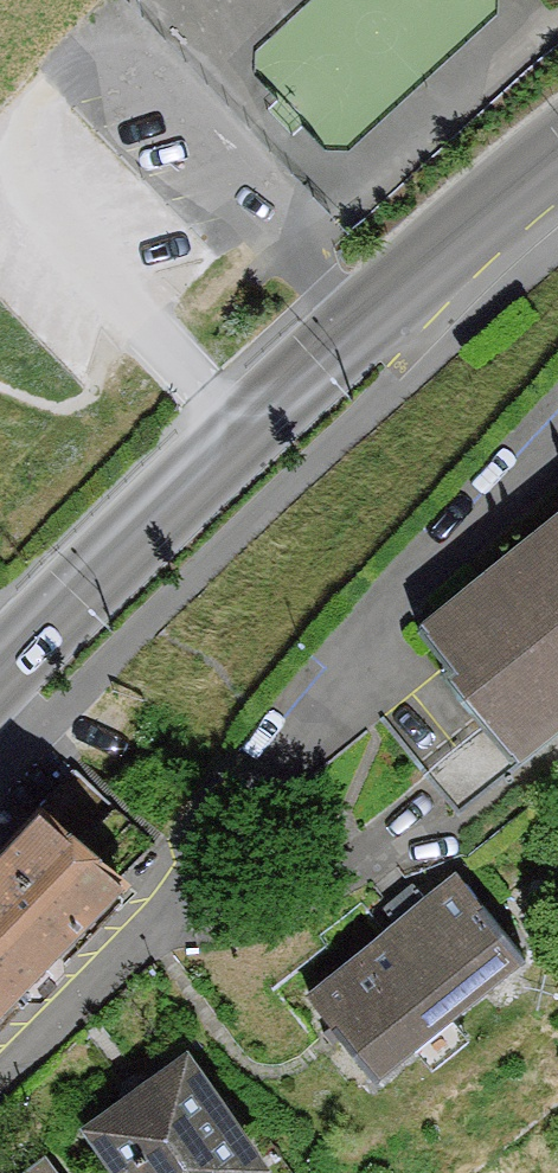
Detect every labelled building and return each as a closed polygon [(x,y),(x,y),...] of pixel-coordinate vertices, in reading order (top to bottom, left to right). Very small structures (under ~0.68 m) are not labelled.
[(514,739),(557,704),(557,489),(409,606),(514,739)] [(15,808),(0,825),(0,1022),(114,899),(15,808)] [(528,967),(458,877),(311,990),(381,1081),(528,967)] [(190,1045),(87,1120),(125,1172),(234,1172),(266,1150),(190,1045)] [(41,1157),(18,1172),(52,1172),(41,1157)]
